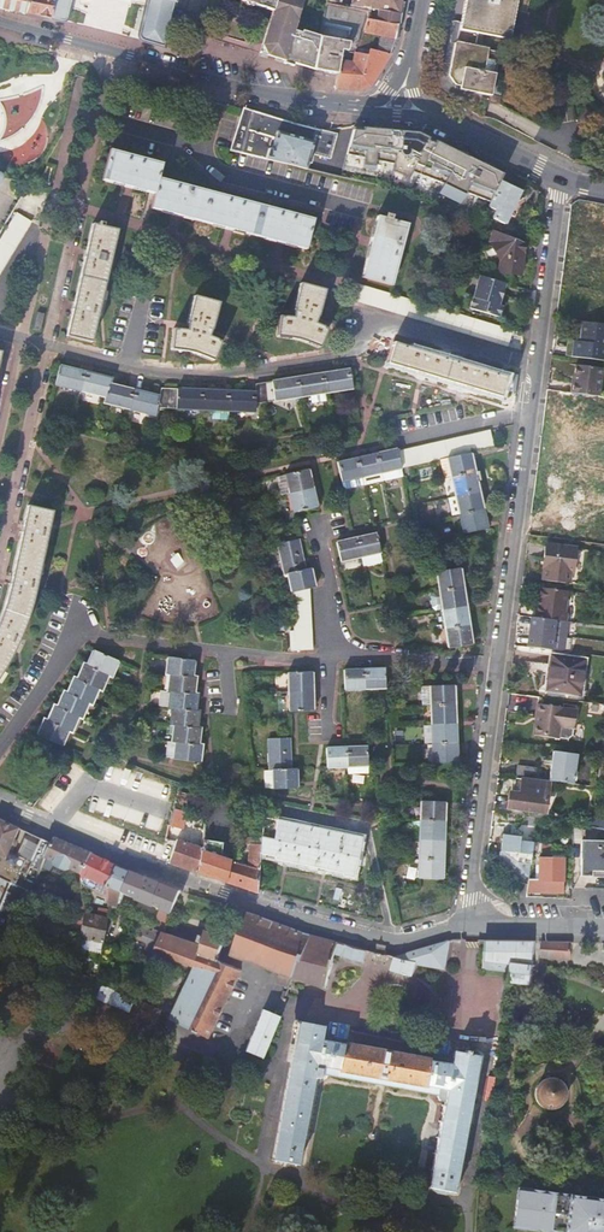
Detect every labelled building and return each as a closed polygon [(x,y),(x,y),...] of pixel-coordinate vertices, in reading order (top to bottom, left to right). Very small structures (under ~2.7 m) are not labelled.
[(25,13),(29,0),(0,0),(0,8),(25,13)] [(25,13),(52,19),(54,5),(53,0),(29,0),(25,13)] [(54,5),(52,19),(63,21),(68,18),(72,0),(53,0),(54,5)] [(139,34),(139,37),(140,38),(143,40),(164,47),(175,0),(147,0),(139,34)] [(261,44),(263,48),(266,55),(284,60),(313,69),(319,38),(301,32),(301,34),(293,31),(300,10),(300,9),(295,0),(240,0),(245,2),(246,5),(250,6),(253,5),(272,11),(261,44)] [(368,13),(369,13),(371,9),(379,11),(377,22),(397,26),(402,3),(387,0),(352,0),(349,9),(368,13)] [(458,29),(508,39),(514,10),(525,13),(528,0),(464,0),(458,29)] [(326,4),(322,23),(363,31),(366,20),(368,16),(368,13),(349,9),(340,7),(326,4)] [(397,26),(377,22),(371,21),(366,20),(363,31),(358,42),(357,47),(367,49),(368,46),(370,34),(380,36),(379,43),(377,51),(389,54),(391,48),(395,39),(397,26)] [(342,51),(347,52),(349,44),(319,38),(313,69),(337,74),(342,51)] [(500,50),(455,41),(448,76),(455,85),(460,86),(459,89),(490,95),(489,102),(497,104),(503,74),(495,73),(500,50)] [(389,55),(389,54),(377,51),(367,49),(366,55),(347,52),(342,51),(337,74),(336,88),(359,90),(369,87),(380,69),(389,55)] [(336,135),(243,109),(232,149),(270,159),(306,170),(308,162),(311,163),(314,154),(329,159),(336,135)] [(363,128),(353,128),(342,170),(358,172),(390,176),(448,203),(481,218),(502,175),(468,159),(417,133),(396,131),(363,128)] [(154,194),(150,208),(306,250),(314,219),(157,177),(161,163),(109,150),(101,180),(154,194)] [(500,182),(486,211),(495,215),(493,220),(504,226),(521,192),(500,182)] [(30,223),(16,214),(0,240),(0,273),(30,223)] [(386,218),(377,216),(361,277),(391,286),(408,224),(390,220),(391,217),(386,216),(386,218)] [(66,337),(91,343),(117,231),(102,228),(102,225),(98,224),(97,227),(92,225),(86,252),(84,251),(82,259),(84,259),(74,304),(72,303),(71,311),(72,311),(66,337)] [(524,245),(493,233),(489,244),(500,262),(498,273),(520,276),(524,245)] [(504,284),(478,277),(469,309),(498,318),(502,306),(498,305),(504,284)] [(316,318),(318,318),(325,291),(300,284),(293,312),(294,312),(293,319),(279,316),(277,337),(292,339),(307,344),(319,349),(327,330),(314,324),(316,318)] [(355,284),(350,300),(508,347),(513,331),(355,284)] [(211,330),(212,331),(219,304),(194,298),(187,324),(188,325),(187,331),(174,330),(171,350),(186,353),(201,356),(213,361),(221,342),(209,337),(211,330)] [(588,323),(582,322),(579,342),(586,343),(584,359),(603,362),(603,325),(588,323)] [(568,341),(566,357),(584,359),(586,343),(579,342),(568,341)] [(506,378),(393,344),(387,364),(416,372),(415,373),(423,376),(423,375),(464,387),(464,388),(471,390),(472,389),(501,397),(506,378)] [(572,383),(570,394),(598,397),(602,369),(576,365),(573,383),(572,383)] [(255,413),(256,405),(312,396),(327,393),(353,389),(350,370),(256,385),(255,393),(161,389),(159,397),(110,385),(111,379),(59,367),(55,386),(105,398),(104,404),(156,416),(157,409),(255,413)] [(329,402),(327,393),(312,396),(313,404),(329,402)] [(448,459),(470,454),(494,449),(490,431),(397,451),(401,469),(440,461),(448,459)] [(603,479),(603,446),(592,443),(584,473),(603,479)] [(401,469),(397,451),(397,450),(338,463),(342,482),(401,469)] [(470,454),(448,459),(452,478),(464,535),(487,530),(470,454)] [(448,459),(440,461),(444,480),(452,478),(448,459)] [(293,512),(294,513),(318,508),(317,506),(316,507),(313,489),(313,488),(312,488),(308,470),(309,470),(309,469),(285,475),(285,476),(286,476),(290,493),(289,494),(290,495),(294,512),(293,512)] [(560,475),(551,509),(581,516),(589,482),(560,475)] [(37,584),(52,512),(27,506),(23,526),(22,526),(20,534),(21,534),(16,558),(10,587),(7,598),(3,612),(0,619),(0,676),(6,667),(17,646),(24,629),(30,613),(37,584)] [(337,544),(341,562),(361,558),(380,553),(381,553),(377,535),(337,544)] [(291,651),(313,650),(309,590),(315,588),(315,587),(314,587),(311,570),(311,569),(306,570),(299,540),(278,544),(284,575),(288,575),(292,591),(291,592),(291,593),(292,593),(294,632),(290,632),(291,651)] [(545,545),(544,559),(547,559),(546,568),(544,568),(542,582),(576,586),(578,574),(581,573),(584,550),(545,545)] [(380,553),(361,558),(363,567),(382,562),(380,553)] [(443,610),(443,612),(444,612),(446,629),(445,630),(446,631),(447,630),(449,648),(448,648),(449,649),(473,645),(473,644),(472,644),(469,626),(469,625),(466,608),(467,608),(467,606),(466,606),(463,589),(464,588),(464,587),(463,587),(460,570),(461,570),(461,568),(437,573),(437,574),(440,592),(439,592),(439,593),(441,593),(443,610)] [(564,612),(566,592),(539,589),(537,604),(543,605),(541,619),(565,622),(566,613),(564,612)] [(441,593),(439,593),(434,593),(431,597),(433,609),(436,611),(443,610),(441,593)] [(565,622),(541,619),(536,619),(533,618),(532,627),(529,627),(528,636),(531,636),(530,649),(563,653),(565,637),(567,622),(565,622)] [(88,665),(84,664),(83,665),(84,665),(77,679),(73,678),(73,679),(74,679),(68,693),(64,692),(63,693),(64,693),(58,707),(54,706),(53,707),(54,707),(48,721),(44,719),(44,720),(44,721),(38,735),(37,735),(37,736),(62,746),(63,745),(62,745),(68,731),(72,732),(72,730),(79,717),(82,719),(83,718),(82,717),(88,703),(92,705),(93,704),(92,704),(98,690),(102,691),(102,690),(108,676),(112,677),(113,677),(112,676),(118,662),(119,662),(119,661),(93,650),(93,651),(94,652),(88,665)] [(548,665),(545,691),(579,695),(581,675),(583,675),(585,659),(550,655),(548,665)] [(171,742),(171,743),(176,743),(174,758),(173,758),(173,760),(200,763),(200,762),(199,762),(201,747),(202,746),(198,745),(200,730),(200,729),(197,729),(198,713),(199,713),(199,712),(195,711),(197,696),(197,695),(193,694),(195,679),(196,679),(197,678),(192,677),(194,662),(195,662),(195,661),(168,657),(167,658),(168,659),(166,674),(165,674),(165,675),(169,675),(168,691),(167,691),(167,692),(171,693),(169,708),(168,708),(168,709),(173,710),(171,725),(170,725),(170,726),(174,726),(172,742),(171,742)] [(545,691),(548,665),(542,664),(539,691),(545,691)] [(344,671),(345,691),(386,689),(385,670),(344,671)] [(289,711),(289,712),(314,711),(314,710),(313,710),(312,692),(313,692),(313,691),(312,691),(312,673),(312,672),(288,673),(287,674),(289,674),(289,692),(288,692),(289,693),(290,711),(289,711)] [(455,685),(430,686),(430,688),(431,688),(432,704),(431,705),(431,706),(432,706),(433,724),(432,724),(432,726),(433,726),(433,744),(433,745),(434,745),(434,762),(433,763),(433,764),(458,763),(458,762),(457,762),(456,744),(457,744),(457,742),(456,742),(456,725),(457,725),(456,723),(455,723),(455,705),(456,705),(456,704),(455,704),(454,686),(455,686),(455,685)] [(430,688),(430,686),(422,687),(423,705),(431,705),(432,704),(431,688),(430,688)] [(158,707),(168,708),(169,708),(171,693),(167,692),(160,692),(158,707)] [(576,711),(538,705),(532,736),(557,740),(556,742),(567,743),(573,739),(575,730),(573,730),(576,711)] [(433,726),(432,726),(424,726),(425,743),(433,744),(433,726)] [(268,739),(270,771),(274,771),(274,789),(274,790),(297,789),(297,788),(296,770),(297,770),(297,769),(291,769),(290,739),(268,739)] [(165,759),(173,760),(173,758),(174,758),(176,743),(171,743),(167,743),(165,759)] [(327,749),(328,768),(368,767),(368,747),(327,749)] [(552,752),(549,776),(549,782),(573,785),(573,783),(573,779),(574,772),(576,756),(552,752)] [(517,767),(515,777),(534,780),(535,769),(517,767)] [(274,771),(270,771),(264,771),(265,790),(274,789),(274,771)] [(585,779),(584,786),(596,788),(597,780),(585,779)] [(547,784),(516,780),(514,794),(510,794),(508,809),(543,813),(547,784)] [(194,786),(181,784),(173,811),(169,827),(182,830),(194,786)] [(445,804),(446,804),(446,802),(421,801),(421,802),(422,802),(421,820),(420,820),(420,821),(421,821),(420,840),(419,840),(419,841),(420,841),(420,859),(419,859),(419,860),(420,860),(419,878),(418,878),(418,879),(443,880),(443,879),(442,879),(443,861),(443,859),(443,842),(444,842),(444,840),(443,840),(444,822),(445,822),(445,821),(444,821),(445,804)] [(592,817),(591,827),(603,830),(603,820),(592,817)] [(361,839),(263,818),(260,833),(260,838),(259,839),(259,853),(275,856),(275,859),(343,873),(343,876),(353,877),(361,839)] [(0,823),(0,879),(10,885),(10,886),(0,911),(0,933),(12,939),(29,899),(32,892),(36,883),(42,868),(47,857),(52,844),(43,840),(42,839),(31,862),(30,865),(25,863),(25,865),(9,856),(11,852),(10,852),(20,828),(1,820),(0,823)] [(529,879),(529,877),(532,851),(533,844),(520,843),(522,827),(513,826),(511,837),(503,836),(501,852),(503,853),(501,864),(503,870),(512,877),(528,879),(529,879)] [(55,837),(52,844),(47,857),(83,873),(94,853),(84,849),(55,837)] [(242,888),(257,893),(259,853),(259,839),(245,837),(244,844),(250,845),(246,867),(233,862),(231,862),(226,882),(242,888)] [(202,843),(197,873),(208,877),(218,880),(226,882),(231,862),(231,860),(216,856),(219,843),(202,838),(202,843)] [(175,841),(168,864),(189,870),(197,873),(202,843),(198,843),(198,847),(176,839),(175,841)] [(603,873),(603,842),(581,841),(580,878),(591,878),(591,872),(603,873)] [(533,844),(532,851),(571,855),(571,853),(571,849),(571,848),(540,845),(533,844)] [(31,862),(11,852),(9,856),(25,865),(25,863),(30,865),(31,862)] [(94,853),(83,873),(102,882),(101,906),(98,906),(97,916),(88,914),(88,909),(85,909),(84,914),(80,937),(102,942),(110,905),(110,896),(108,884),(118,865),(110,861),(94,853)] [(538,881),(534,882),(529,881),(529,889),(528,888),(527,893),(562,894),(563,860),(538,860),(538,881)] [(122,890),(131,871),(129,870),(118,865),(108,884),(121,891),(122,890)] [(136,896),(136,897),(166,908),(163,916),(151,912),(150,916),(167,922),(179,891),(160,883),(136,872),(131,871),(122,890),(136,896)] [(335,953),(337,944),(304,935),(250,914),(232,956),(286,976),(324,988),(335,953)] [(153,941),(160,944),(164,934),(165,932),(158,929),(153,941)] [(160,944),(157,952),(163,955),(195,968),(173,1022),(213,1039),(242,971),(218,961),(226,942),(207,934),(204,940),(200,939),(196,947),(164,934),(160,944)] [(509,980),(512,980),(534,981),(535,964),(535,956),(535,951),(535,939),(488,938),(487,963),(510,963),(509,980)] [(573,941),(542,940),(542,957),(573,957),(573,941)] [(450,941),(396,958),(393,970),(413,975),(416,964),(445,968),(450,941)] [(366,952),(337,944),(335,953),(341,955),(341,957),(362,963),(366,952)] [(278,1014),(262,1008),(245,1049),(262,1055),(278,1014)] [(324,1065),(329,1066),(340,1068),(428,1084),(433,1085),(438,1086),(436,1095),(437,1096),(438,1097),(440,1099),(444,1100),(429,1186),(455,1190),(479,1055),(453,1051),(451,1062),(432,1059),(345,1043),(322,1039),(324,1027),(298,1022),(274,1159),(300,1163),(315,1076),(318,1077),(320,1076),(322,1074),(323,1072),(324,1065)] [(340,1068),(329,1066),(328,1073),(432,1092),(433,1085),(428,1084),(340,1068)] [(564,1089),(563,1087),(562,1084),(560,1082),(558,1080),(554,1079),(550,1078),(546,1079),(542,1081),(538,1084),(537,1087),(535,1089),(535,1093),(535,1096),(536,1099),(537,1101),(539,1104),(541,1106),(544,1107),(547,1108),(551,1109),(554,1108),(558,1106),(561,1104),(563,1101),(565,1096),(565,1093),(564,1089)] [(568,1195),(556,1193),(521,1188),(520,1200),(515,1199),(513,1216),(517,1216),(516,1229),(538,1231),(603,1231),(603,1200),(568,1195)]
